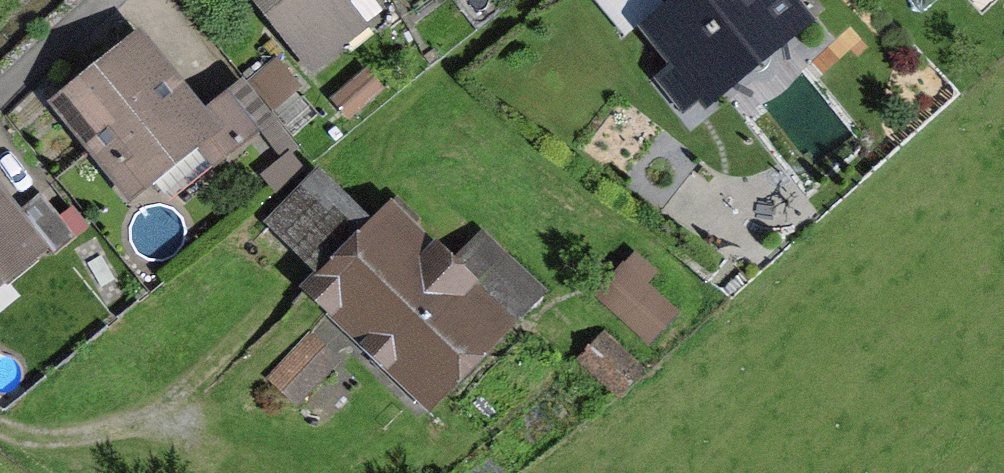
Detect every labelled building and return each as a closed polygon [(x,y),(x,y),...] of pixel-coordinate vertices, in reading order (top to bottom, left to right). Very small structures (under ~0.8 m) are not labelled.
[(322,15),(340,0),(258,0),(309,64),(341,38),(322,15)] [(625,31),(660,2),(659,0),(599,0),(625,31)] [(696,56),(716,82),(798,16),(786,0),(691,0),(694,3),(657,33),(684,66),(696,56)] [(69,103),(133,182),(195,132),(200,128),(197,124),(136,49),(69,103)] [(247,130),(224,102),(197,124),(200,128),(195,132),(214,157),(232,142),(242,142),(242,134),(247,130)] [(321,175),(271,226),(302,256),(352,205),(321,175)] [(19,211),(55,255),(77,237),(41,193),(19,211)] [(32,245),(0,206),(0,271),(32,245)] [(433,385),(503,314),(467,281),(446,260),(426,280),(371,224),(284,316),(309,338),(344,298),(433,385)] [(479,268),(467,281),(503,314),(510,306),(515,311),(535,289),(480,237),(464,253),(479,268)] [(677,313),(645,284),(655,273),(636,256),(599,296),(650,342),(677,313)] [(581,360),(621,395),(640,373),(599,337),(581,360)] [(310,339),(274,377),(297,399),(333,361),(310,339)]
